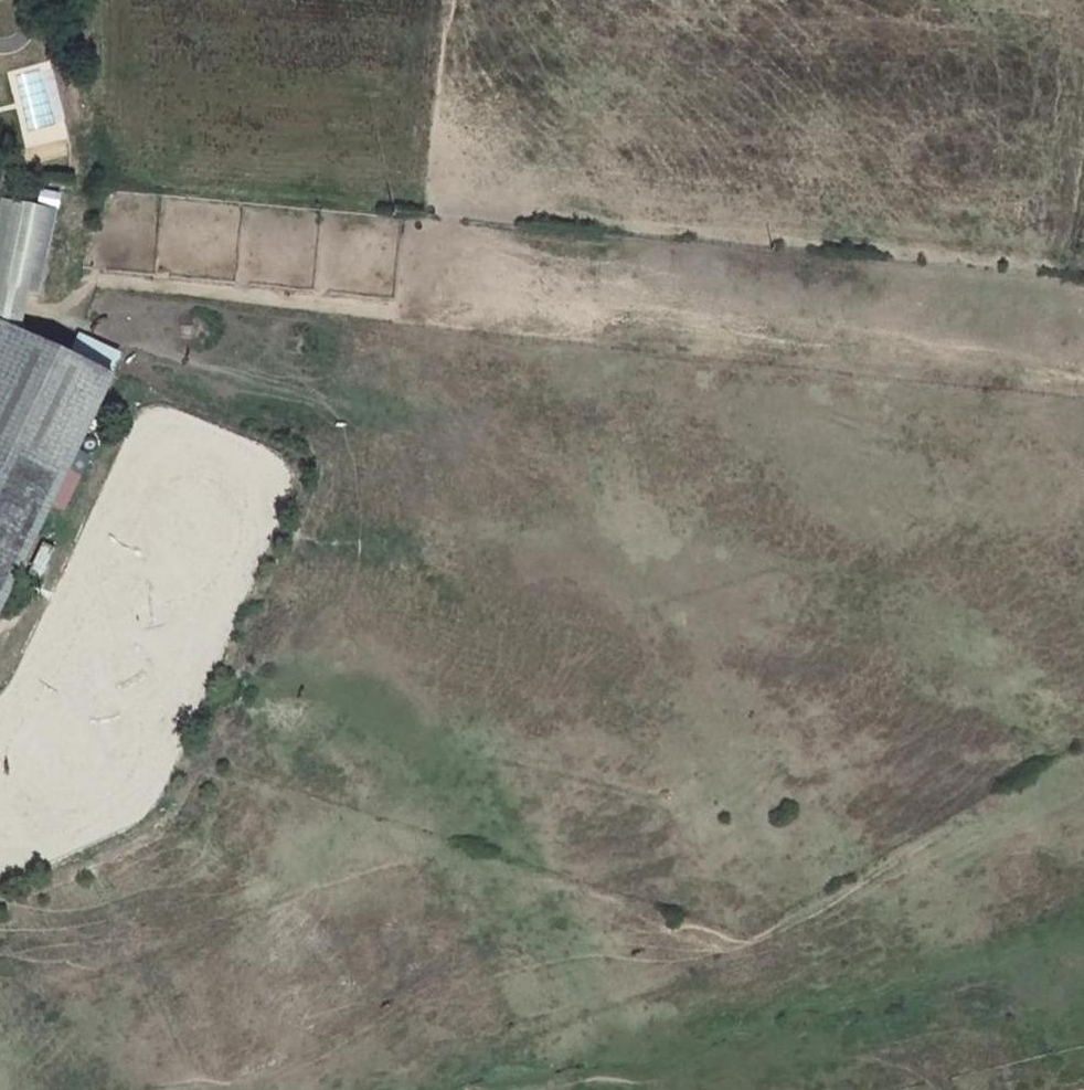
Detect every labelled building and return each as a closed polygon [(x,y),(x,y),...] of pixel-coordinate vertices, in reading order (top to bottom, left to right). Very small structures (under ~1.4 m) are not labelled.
[(0,196),(0,283),(23,285),(34,287),(45,202),(0,196)] [(0,283),(0,319),(17,326),(23,285),(0,283)] [(115,367),(112,365),(121,344),(78,326),(68,347),(17,326),(0,319),(0,448),(66,480),(115,367)] [(1,627),(66,480),(0,448),(0,627),(1,627)]
